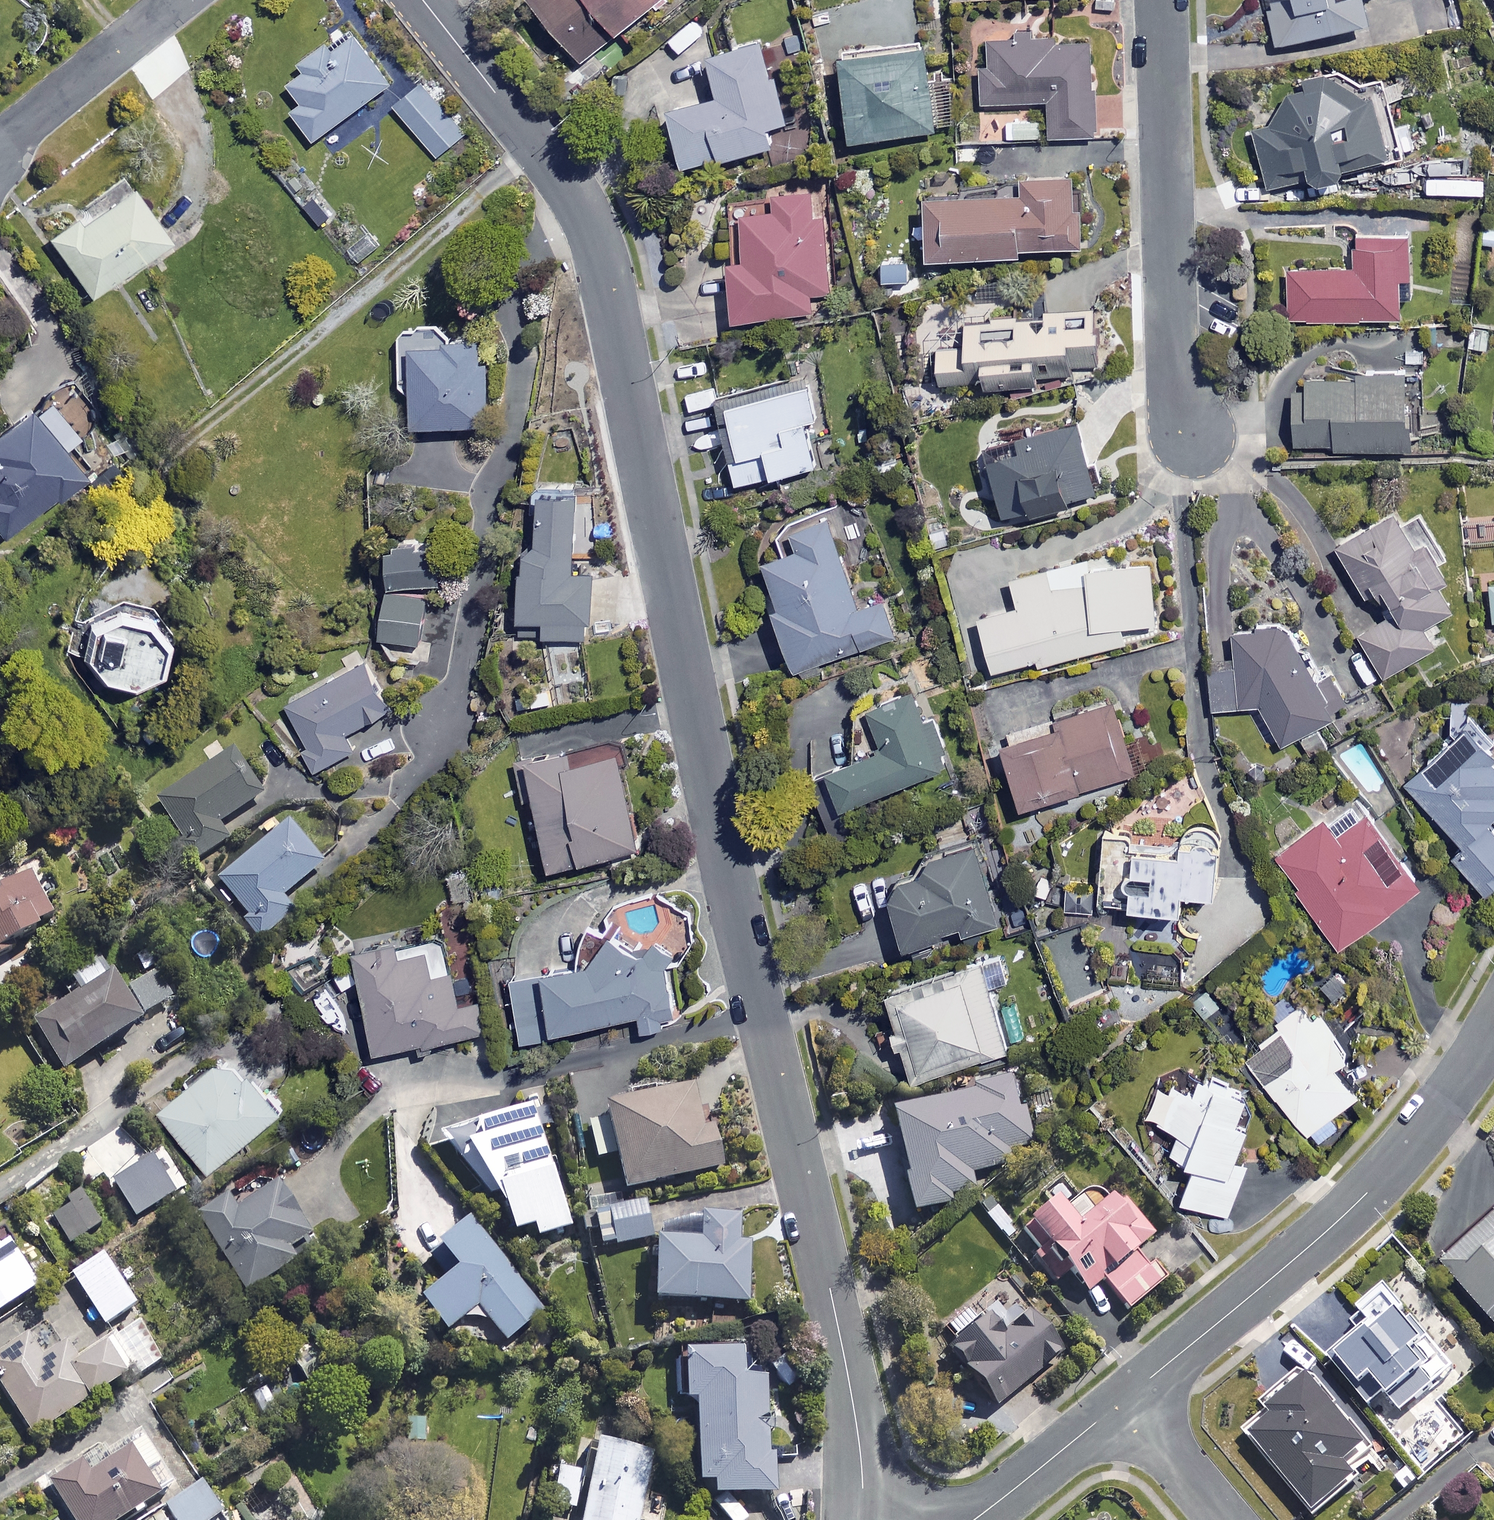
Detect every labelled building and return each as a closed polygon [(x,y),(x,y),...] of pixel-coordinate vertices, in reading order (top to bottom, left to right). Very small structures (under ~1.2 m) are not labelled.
[(586,60),(665,0),(540,0),(586,60)] [(1280,46),(1375,25),(1370,0),(1270,0),(1280,46)] [(397,85),(361,34),(339,49),(335,43),(306,63),(311,70),(293,83),(307,102),(297,110),(319,141),(397,85)] [(933,121),(923,38),(841,49),(852,131),(933,121)] [(1095,42),(986,43),(987,104),(1054,103),(1054,138),(1097,137),(1095,42)] [(789,124),(766,43),(716,57),(727,98),(678,111),(694,170),(776,147),(770,129),(789,124)] [(1360,71),(1312,81),(1314,93),(1292,98),(1278,126),(1259,131),(1271,189),(1328,177),(1330,184),(1346,181),(1344,174),(1396,163),(1382,99),(1367,102),(1360,71)] [(464,136),(424,84),(397,105),(437,156),(464,136)] [(1087,249),(1084,178),(1028,180),(1029,196),(935,200),(937,261),(1027,257),(1027,251),(1087,249)] [(1490,179),(1431,179),(1431,194),(1490,194),(1490,179)] [(177,242),(140,188),(94,219),(90,213),(53,238),(93,298),(177,242)] [(769,188),(731,191),(741,320),(812,314),(811,294),(832,293),(826,215),(818,216),(816,191),(769,195),(769,188)] [(1418,235),(1359,237),(1360,268),(1291,271),(1293,322),(1410,318),(1409,278),(1419,278),(1418,235)] [(1106,366),(1105,310),(1048,312),(1048,318),(974,320),(975,348),(946,349),(947,382),(994,380),(995,387),(1045,385),(1045,377),(1076,376),(1076,367),(1106,366)] [(493,340),(405,342),(406,388),(423,388),(424,426),(495,424),(493,340)] [(1442,374),(1315,377),(1315,381),(1300,382),(1302,451),(1445,447),(1442,374)] [(818,420),(811,380),(725,396),(742,483),(819,468),(810,421),(818,420)] [(40,410),(0,442),(0,529),(8,538),(90,474),(40,410)] [(997,466),(987,468),(993,491),(1003,488),(1009,511),(1031,505),(1034,517),(1078,506),(1076,500),(1104,494),(1086,422),(1025,438),(1028,452),(996,460),(997,466)] [(586,498),(551,495),(547,544),(534,543),(526,634),(591,640),(597,572),(579,571),(586,498)] [(1444,566),(1454,561),(1427,506),(1343,548),(1371,605),(1395,594),(1407,618),(1365,639),(1384,679),(1445,649),(1436,630),(1468,614),(1444,566)] [(863,608),(832,513),(799,524),(807,549),(774,560),(789,605),(781,608),(800,668),(897,637),(885,601),(863,608)] [(446,549),(398,547),(397,584),(445,586),(446,549)] [(1168,621),(1153,559),(1096,573),(1093,560),(1018,579),(1025,608),(986,618),(999,671),(1042,660),(1043,665),(1156,638),(1152,625),(1168,621)] [(431,596),(390,592),(385,638),(427,642),(431,596)] [(143,686),(171,674),(179,644),(156,622),(127,619),(101,625),(93,654),(108,675),(143,686)] [(1343,716),(1291,626),(1236,636),(1236,657),(1242,666),(1211,669),(1215,713),(1266,708),(1288,747),(1343,716)] [(397,708),(373,662),(294,704),(315,745),(310,748),(321,769),(360,748),(352,733),(397,708)] [(957,769),(929,690),(877,709),(892,750),(836,770),(850,807),(957,769)] [(1144,772),(1122,704),(1009,740),(1030,808),(1144,772)] [(1473,726),(1411,785),(1468,845),(1456,856),(1492,894),(1493,892),(1493,748),(1473,726)] [(584,764),(581,749),(522,761),(531,805),(546,802),(559,867),(644,849),(626,755),(584,764)] [(263,796),(237,753),(159,802),(197,862),(233,839),(222,822),(263,796)] [(1430,886),(1378,814),(1343,839),(1330,821),(1281,856),(1346,946),(1430,886)] [(323,866),(292,825),(220,880),(263,937),(294,913),(282,898),(323,866)] [(1142,908),(1151,908),(1151,920),(1164,921),(1164,909),(1192,911),(1193,893),(1227,895),(1230,841),(1192,839),(1192,847),(1145,845),(1142,908)] [(931,876),(907,883),(900,902),(914,947),(1004,920),(982,844),(942,856),(931,876)] [(7,901),(0,904),(0,961),(62,930),(37,880),(5,896),(7,901)] [(466,1003),(453,934),(367,949),(385,1049),(490,1031),(485,999),(466,1003)] [(633,953),(631,941),(603,946),(588,965),(517,980),(529,1037),(645,1014),(648,1026),(681,1019),(667,946),(633,953)] [(122,986),(108,961),(74,981),(85,999),(38,1027),(67,1075),(148,1027),(145,1020),(175,1002),(154,966),(122,986)] [(896,986),(907,1026),(900,1029),(904,1045),(912,1043),(922,1076),(1010,1051),(984,961),(896,986)] [(1318,1014),(1305,998),(1274,1023),(1277,1028),(1260,1042),(1264,1046),(1251,1057),(1313,1134),(1364,1093),(1343,1067),(1360,1053),(1325,1009),(1318,1014)] [(254,1079),(234,1054),(166,1109),(216,1171),(294,1108),(264,1071),(254,1079)] [(1256,1092),(1209,1074),(1201,1095),(1167,1082),(1153,1119),(1186,1131),(1177,1154),(1197,1162),(1184,1197),(1231,1215),(1251,1165),(1242,1161),(1255,1127),(1244,1123),(1256,1092)] [(1034,1149),(1015,1077),(977,1087),(978,1092),(895,1113),(909,1166),(903,1168),(915,1217),(977,1201),(970,1175),(1011,1165),(1009,1156),(1034,1149)] [(727,1167),(705,1086),(611,1111),(613,1119),(591,1125),(601,1161),(620,1156),(630,1193),(727,1167)] [(575,1229),(536,1111),(445,1141),(491,1197),(505,1198),(518,1237),(537,1231),(541,1240),(575,1229)] [(325,1248),(285,1187),(243,1214),(232,1197),(199,1218),(250,1296),(325,1248)] [(1064,1207),(1027,1236),(1043,1255),(1038,1259),(1059,1286),(1074,1274),(1090,1295),(1107,1282),(1131,1313),(1165,1287),(1136,1250),(1156,1235),(1126,1197),(1083,1231),(1064,1207)] [(658,1238),(649,1207),(599,1220),(607,1252),(658,1238)] [(1437,1262),(1493,1325),(1493,1210),(1437,1262)] [(744,1218),(708,1218),(707,1245),(663,1245),(662,1304),(750,1305),(750,1247),(744,1247),(744,1218)] [(545,1314),(472,1225),(431,1259),(453,1286),(428,1307),(453,1337),(483,1312),(509,1343),(545,1314)] [(4,1229),(0,1232),(0,1318),(42,1292),(4,1229)] [(140,1310),(110,1258),(77,1278),(108,1329),(140,1310)] [(1450,1365),(1379,1282),(1352,1305),(1365,1321),(1329,1352),(1353,1381),(1364,1371),(1398,1410),(1450,1365)] [(1062,1354),(1033,1318),(1006,1340),(992,1322),(954,1352),(998,1406),(1062,1354)] [(38,1339),(0,1360),(0,1378),(34,1439),(134,1383),(116,1351),(83,1370),(71,1349),(50,1361),(38,1339)] [(748,1354),(684,1358),(687,1406),(702,1405),(706,1488),(719,1487),(720,1500),(778,1497),(772,1383),(749,1385),(748,1354)] [(1359,1441),(1303,1373),(1260,1408),(1266,1415),(1245,1432),(1310,1512),(1352,1478),(1337,1458),(1359,1441)] [(605,1446),(590,1519),(642,1519),(655,1456),(605,1446)] [(138,1455),(97,1479),(88,1465),(55,1485),(76,1519),(133,1519),(165,1500),(138,1455)] [(584,1474),(562,1470),(554,1507),(576,1511),(584,1474)] [(203,1485),(169,1507),(177,1519),(222,1519),(225,1518),(203,1485)]
